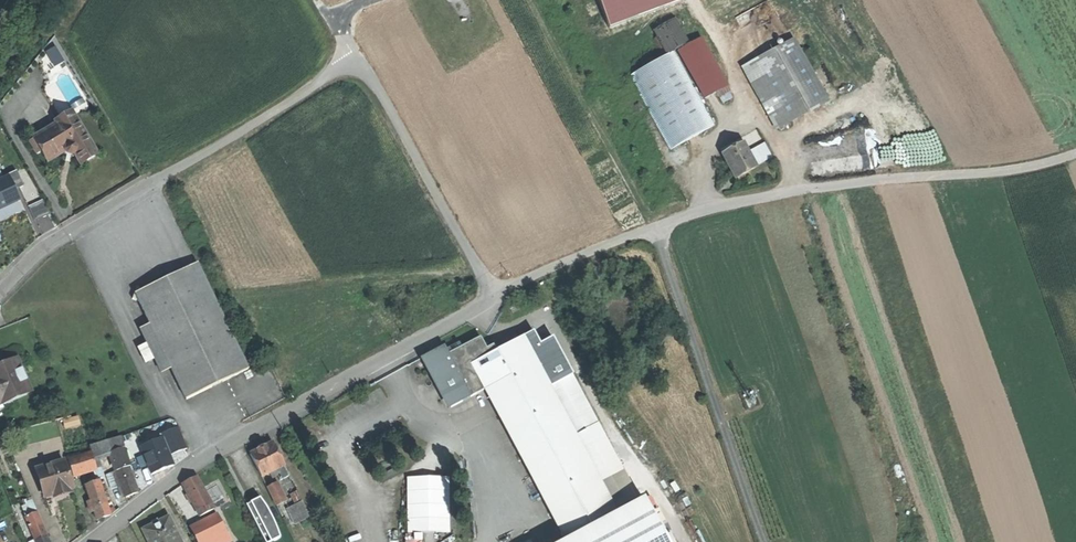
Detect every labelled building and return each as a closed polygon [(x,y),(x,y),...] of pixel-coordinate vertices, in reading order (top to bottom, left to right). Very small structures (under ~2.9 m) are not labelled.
[(668,56),(678,50),(689,44),(665,0),(637,0),(668,56)] [(701,38),(689,44),(678,50),(706,99),(727,87),(701,38)] [(829,102),(794,39),(742,68),(776,130),(829,102)] [(56,45),(47,51),(57,67),(65,60),(56,45)] [(663,58),(631,75),(671,149),(704,132),(663,58)] [(37,133),(27,139),(36,155),(41,152),(47,163),(59,156),(65,153),(67,156),(71,157),(74,155),(81,164),(96,155),(71,112),(59,121),(60,123),(39,135),(37,133)] [(741,138),(734,142),(738,147),(727,151),(722,154),(735,177),(756,166),(741,138)] [(719,149),(722,154),(727,151),(738,147),(734,142),(724,146),(719,149)] [(20,201),(15,189),(23,186),(16,172),(0,179),(0,211),(20,201)] [(145,290),(137,288),(135,294),(133,300),(140,302),(151,323),(171,366),(188,397),(249,366),(199,264),(145,290)] [(171,366),(151,323),(140,329),(162,371),(171,366)] [(493,351),(470,363),(480,384),(559,531),(562,535),(624,501),(610,477),(558,379),(547,385),(528,349),(539,344),(532,331),(493,351)] [(449,346),(443,350),(442,351),(464,393),(480,384),(470,363),(493,351),(485,335),(477,333),(463,339),(449,346)] [(429,346),(418,352),(433,380),(430,381),(435,390),(437,389),(445,403),(464,393),(442,351),(443,350),(438,342),(429,346)] [(539,344),(528,349),(547,385),(558,379),(539,344)] [(12,406),(10,401),(29,393),(16,361),(0,368),(0,411),(12,406)] [(568,375),(561,378),(613,475),(620,472),(568,375)] [(139,448),(150,475),(174,465),(170,456),(187,448),(178,428),(159,436),(160,439),(139,448)] [(92,453),(68,460),(73,476),(90,471),(96,469),(94,460),(110,454),(110,453),(123,447),(120,438),(90,447),(92,453)] [(261,450),(249,456),(260,477),(274,471),(281,466),(284,465),(273,444),(261,450)] [(110,454),(116,471),(127,466),(129,466),(123,447),(110,453),(110,454)] [(64,461),(42,468),(45,480),(40,481),(44,495),(52,492),(53,495),(72,489),(64,461)] [(116,471),(115,471),(125,497),(131,495),(137,493),(127,466),(116,471)] [(281,466),(274,471),(280,482),(287,477),(281,466)] [(42,468),(36,470),(40,481),(45,480),(42,468)] [(96,469),(90,471),(92,480),(99,478),(96,469)] [(411,532),(454,530),(452,475),(409,476),(411,532)] [(185,483),(182,484),(197,511),(210,503),(197,477),(190,481),(185,483)] [(99,481),(86,487),(91,503),(94,511),(96,520),(102,518),(110,515),(99,481)] [(275,484),(266,489),(276,507),(283,503),(275,484)] [(52,492),(44,495),(46,502),(55,499),(55,502),(64,499),(75,496),(72,489),(53,495),(52,492)] [(550,541),(666,541),(657,524),(657,520),(647,502),(642,493),(635,496),(624,501),(562,535),(550,541)] [(246,505),(259,532),(264,541),(273,541),(279,539),(271,517),(260,498),(246,505)] [(210,503),(197,511),(200,516),(214,510),(210,503)] [(300,504),(286,510),(293,526),(307,520),(300,504)] [(0,510),(0,532),(19,523),(11,506),(0,510)] [(25,517),(35,541),(49,541),(46,536),(47,535),(37,512),(25,517)] [(191,529),(197,541),(210,541),(227,534),(217,516),(207,521),(191,529)] [(142,530),(148,541),(180,541),(178,536),(177,534),(168,518),(157,523),(152,526),(147,528),(142,530)] [(210,541),(230,541),(231,541),(227,534),(210,541)]
